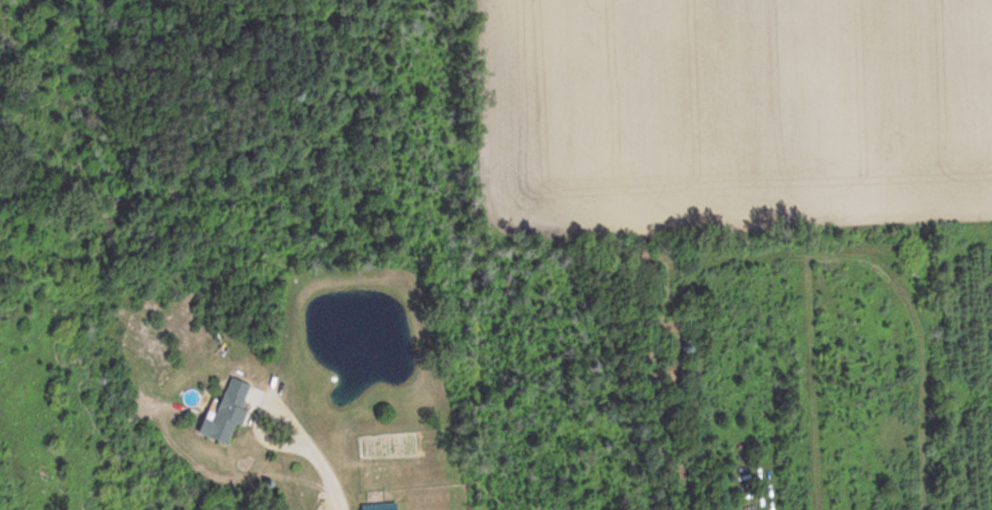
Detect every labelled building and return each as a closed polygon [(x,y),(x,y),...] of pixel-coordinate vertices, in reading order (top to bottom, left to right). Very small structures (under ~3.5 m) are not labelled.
[(254,385),(234,378),(217,422),(206,418),(200,433),(231,445),(239,424),(245,426),(250,411),(245,409),(254,385)]
